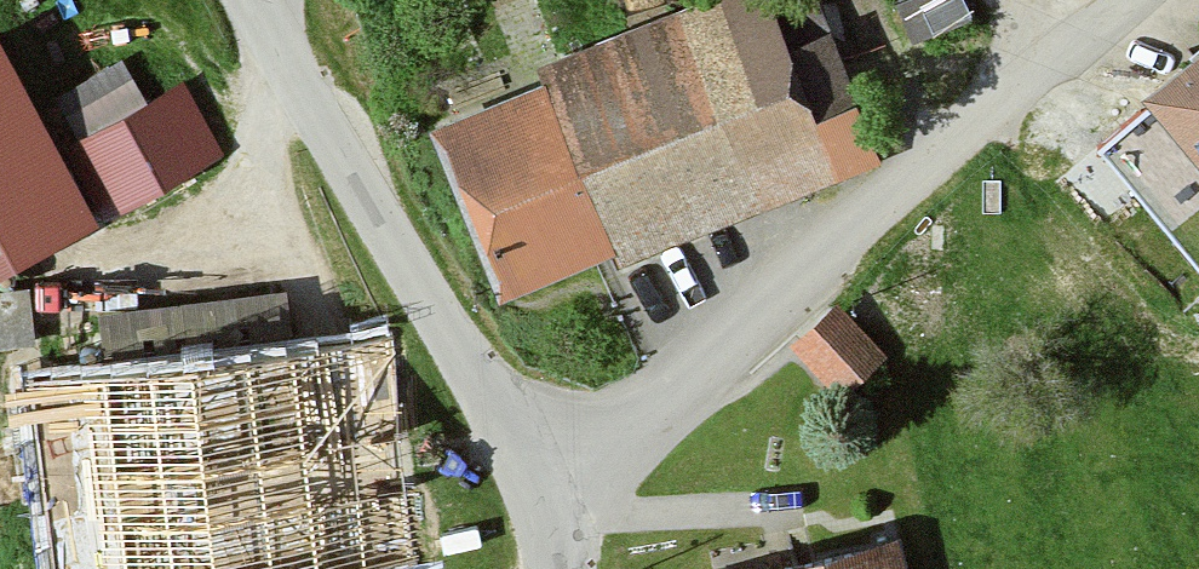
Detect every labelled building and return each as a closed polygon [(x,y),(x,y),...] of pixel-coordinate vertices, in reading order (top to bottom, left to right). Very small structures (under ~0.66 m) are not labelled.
[(437,116),(511,301),(822,183),(778,39),(758,0),(697,0),(546,60),(547,73),(437,116)] [(911,37),(972,15),(967,0),(897,0),(911,37)] [(837,21),(778,39),(822,183),(881,165),(837,21)] [(97,220),(58,148),(0,40),(0,273),(97,220)] [(1142,91),(1151,102),(1198,161),(1198,45),(1142,91)] [(166,92),(58,148),(97,220),(205,167),(166,92)] [(1151,102),(1096,146),(1198,272),(1198,161),(1151,102)] [(32,337),(27,288),(0,291),(0,341),(32,337)] [(833,294),(787,337),(841,394),(887,350),(833,294)] [(24,374),(45,568),(379,568),(419,565),(394,335),(24,374)] [(718,568),(908,568),(900,532),(718,568)]
